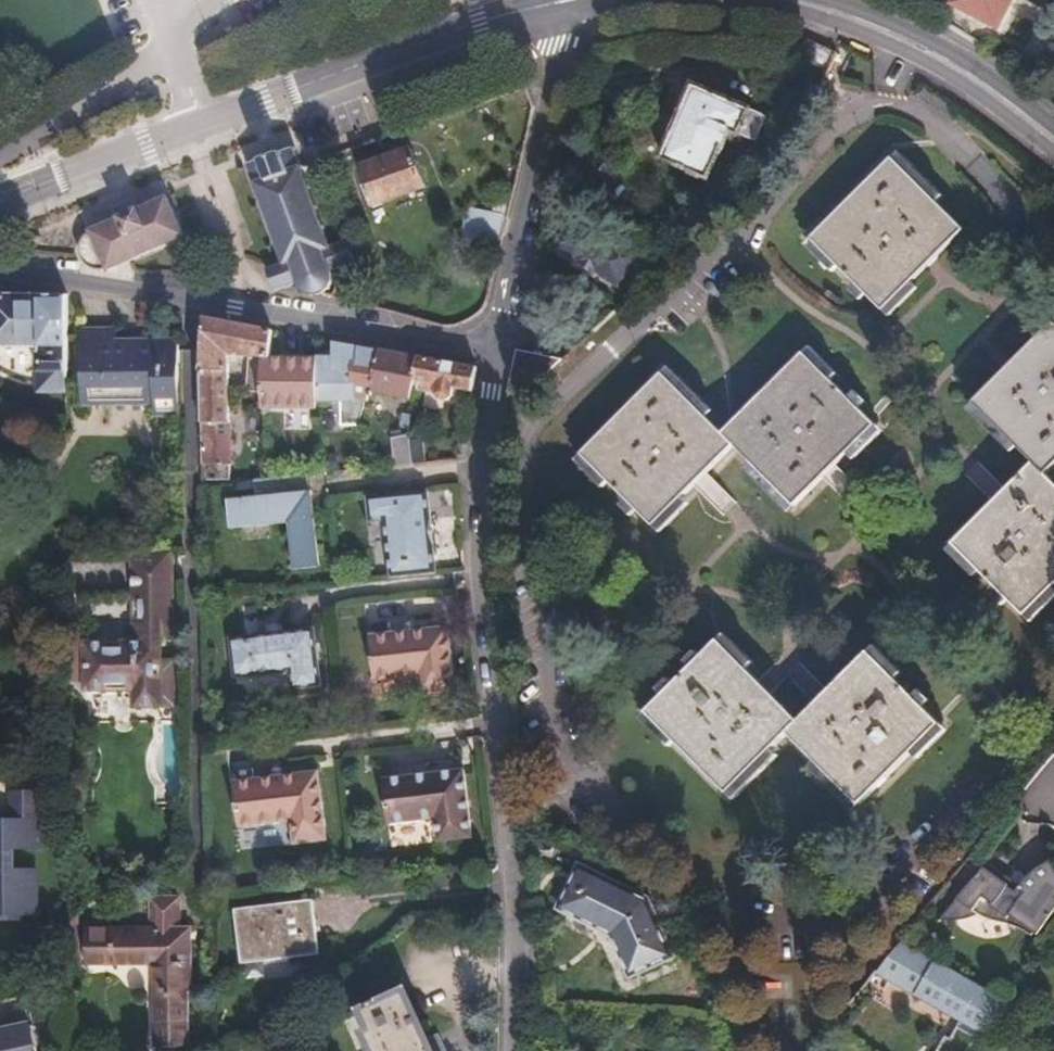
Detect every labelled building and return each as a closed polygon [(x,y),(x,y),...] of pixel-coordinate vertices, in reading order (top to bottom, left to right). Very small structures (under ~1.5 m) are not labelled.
[(944,22),(989,50),(1017,0),(955,0),(944,22)] [(1044,21),(1053,27),(1053,5),(1044,21)] [(1044,21),(1024,55),(1041,66),(1053,42),(1053,27),(1044,21)] [(661,159),(709,181),(728,141),(736,145),(737,142),(741,145),(747,142),(749,138),(758,142),(769,119),(695,85),(661,159)] [(321,230),(292,152),(268,160),(256,164),(245,168),(276,253),(281,264),(265,270),(265,273),(273,291),(296,283),(298,288),(301,291),(305,294),(309,296),(314,296),(319,295),(323,293),(327,290),(329,285),(330,281),(330,276),(329,271),(351,263),(343,241),(327,247),(321,230)] [(412,152),(360,170),(373,208),(425,189),(412,152)] [(896,155),(891,161),(933,204),(939,198),(896,155)] [(891,161),(809,242),(837,269),(854,286),(864,296),(880,312),(908,284),(961,232),(933,204),(891,161)] [(108,274),(185,239),(167,198),(141,209),(136,199),(113,209),(118,220),(95,230),(90,232),(92,235),(87,237),(83,241),(81,245),(79,249),(78,254),(79,259),(81,264),(84,268),(88,271),(92,273),(97,274),(102,274),(107,272),(108,274)] [(639,252),(575,213),(554,247),(570,257),(570,259),(599,277),(601,276),(619,287),(639,252)] [(504,247),(509,220),(474,214),(469,240),(504,247)] [(337,224),(321,230),(327,247),(343,241),(337,224)] [(837,269),(809,242),(804,247),(831,275),(837,269)] [(915,291),(908,284),(880,312),(887,319),(915,291)] [(858,302),(864,296),(854,286),(848,292),(858,302)] [(0,295),(0,346),(39,346),(39,352),(37,352),(37,368),(40,368),(40,385),(53,385),(52,393),(33,393),(32,416),(67,416),(67,407),(66,295),(64,295),(0,295)] [(273,332),(204,319),(205,409),(205,487),(215,486),(215,469),(231,468),(231,357),(248,360),(247,397),(261,396),(259,360),(259,357),(267,358),(273,332)] [(955,538),(1027,611),(1053,584),(1053,477),(1047,470),(1053,463),(1053,320),(974,398),(1034,458),(955,538)] [(86,326),(84,407),(182,408),(183,340),(118,339),(118,327),(86,326)] [(320,369),(320,404),(351,404),(356,348),(335,343),(332,369),(320,369)] [(356,348),(351,404),(364,404),(367,403),(370,393),(379,352),(356,348)] [(806,348),(800,354),(826,380),(832,374),(806,348)] [(419,359),(379,352),(370,393),(409,401),(412,386),(419,359)] [(789,508),(859,414),(853,408),(843,398),(826,380),(800,354),(716,435),(700,419),(656,374),(576,454),(603,481),(621,499),(632,510),(648,525),(675,499),(729,447),(745,463),(789,508)] [(320,357),(293,358),(296,411),(321,410),(320,404),(320,369),(320,357)] [(259,360),(261,396),(262,413),(296,411),(293,358),(259,360)] [(468,369),(419,359),(412,386),(419,387),(418,391),(434,395),(437,402),(445,404),(452,400),(454,391),(471,395),(477,371),(468,369)] [(663,368),(656,374),(700,419),(707,413),(663,368)] [(843,398),(853,408),(859,402),(849,391),(843,398)] [(392,437),(396,468),(413,466),(409,435),(392,437)] [(603,481),(576,454),(570,460),(597,487),(603,481)] [(783,514),(789,508),(745,463),(739,469),(783,514)] [(312,478),(268,484),(272,529),(291,527),(296,573),(320,571),(312,478)] [(268,484),(257,485),(258,500),(231,503),(233,532),(272,529),(268,484)] [(427,493),(368,500),(371,526),(384,525),(390,583),(437,577),(427,493)] [(626,517),(632,510),(621,499),(615,505),(626,517)] [(682,505),(675,499),(648,525),(654,532),(682,505)] [(136,635),(87,635),(88,682),(135,682),(135,700),(162,700),(162,697),(175,697),(175,665),(164,665),(164,619),(173,619),(173,546),(136,546),(136,635)] [(449,629),(370,639),(376,684),(420,679),(422,701),(457,697),(449,629)] [(716,636),(647,706),(728,788),(787,729),(858,800),(940,720),(870,648),(799,718),(716,636)] [(315,641),(282,644),(285,680),(294,679),(296,696),(320,694),(315,641)] [(285,680),(282,644),(236,649),(239,685),(285,680)] [(463,769),(383,779),(389,825),(433,819),(437,844),(472,839),(463,769)] [(322,773),(293,777),(299,846),(330,842),(322,773)] [(299,846),(293,777),(236,783),(242,829),(294,823),(297,846),(299,846)] [(40,913),(38,862),(15,859),(15,844),(48,846),(48,790),(16,790),(16,814),(0,815),(0,914),(40,913)] [(575,858),(556,901),(611,925),(628,965),(671,946),(644,889),(575,858)] [(1012,887),(1008,894),(998,886),(1003,880),(982,863),(932,925),(935,927),(939,929),(943,930),(945,931),(946,931),(955,929),(963,927),(970,924),(977,919),(979,917),(996,930),(998,928),(1021,945),(1024,948),(1051,914),(1048,907),(1053,904),(1053,882),(1047,863),(1033,870),(1020,879),(1012,887)] [(1008,894),(1012,887),(1003,880),(998,886),(1008,894)] [(180,950),(179,939),(179,891),(150,891),(150,922),(86,923),(86,959),(152,958),(153,1041),(188,1041),(187,987),(191,987),(191,980),(193,980),(193,950),(180,950)] [(232,904),(232,909),(303,900),(303,895),(232,904)] [(303,900),(307,950),(317,949),(312,898),(303,900)] [(238,958),(307,950),(303,900),(232,909),(238,958)] [(1016,951),(1021,945),(998,928),(996,930),(979,917),(977,919),(970,924),(963,927),(955,929),(946,931),(943,935),(945,936),(953,939),(962,939),(970,939),(978,937),(981,936),(984,935),(988,935),(993,935),(996,936),(1000,938),(1003,940),(1016,951)] [(1008,993),(900,937),(875,967),(964,1016),(982,1025),(1008,993)] [(193,939),(179,939),(180,950),(193,950),(193,939)] [(424,1040),(403,991),(376,1003),(375,999),(365,1003),(366,1007),(361,1008),(369,1029),(365,1031),(374,1050),(429,1050),(424,1040)] [(982,1025),(964,1016),(950,1034),(946,1031),(929,1050),(961,1050),(982,1025)] [(0,1027),(0,1050),(41,1050),(34,1019),(0,1027)] [(424,1040),(429,1050),(442,1050),(436,1035),(424,1040)]
